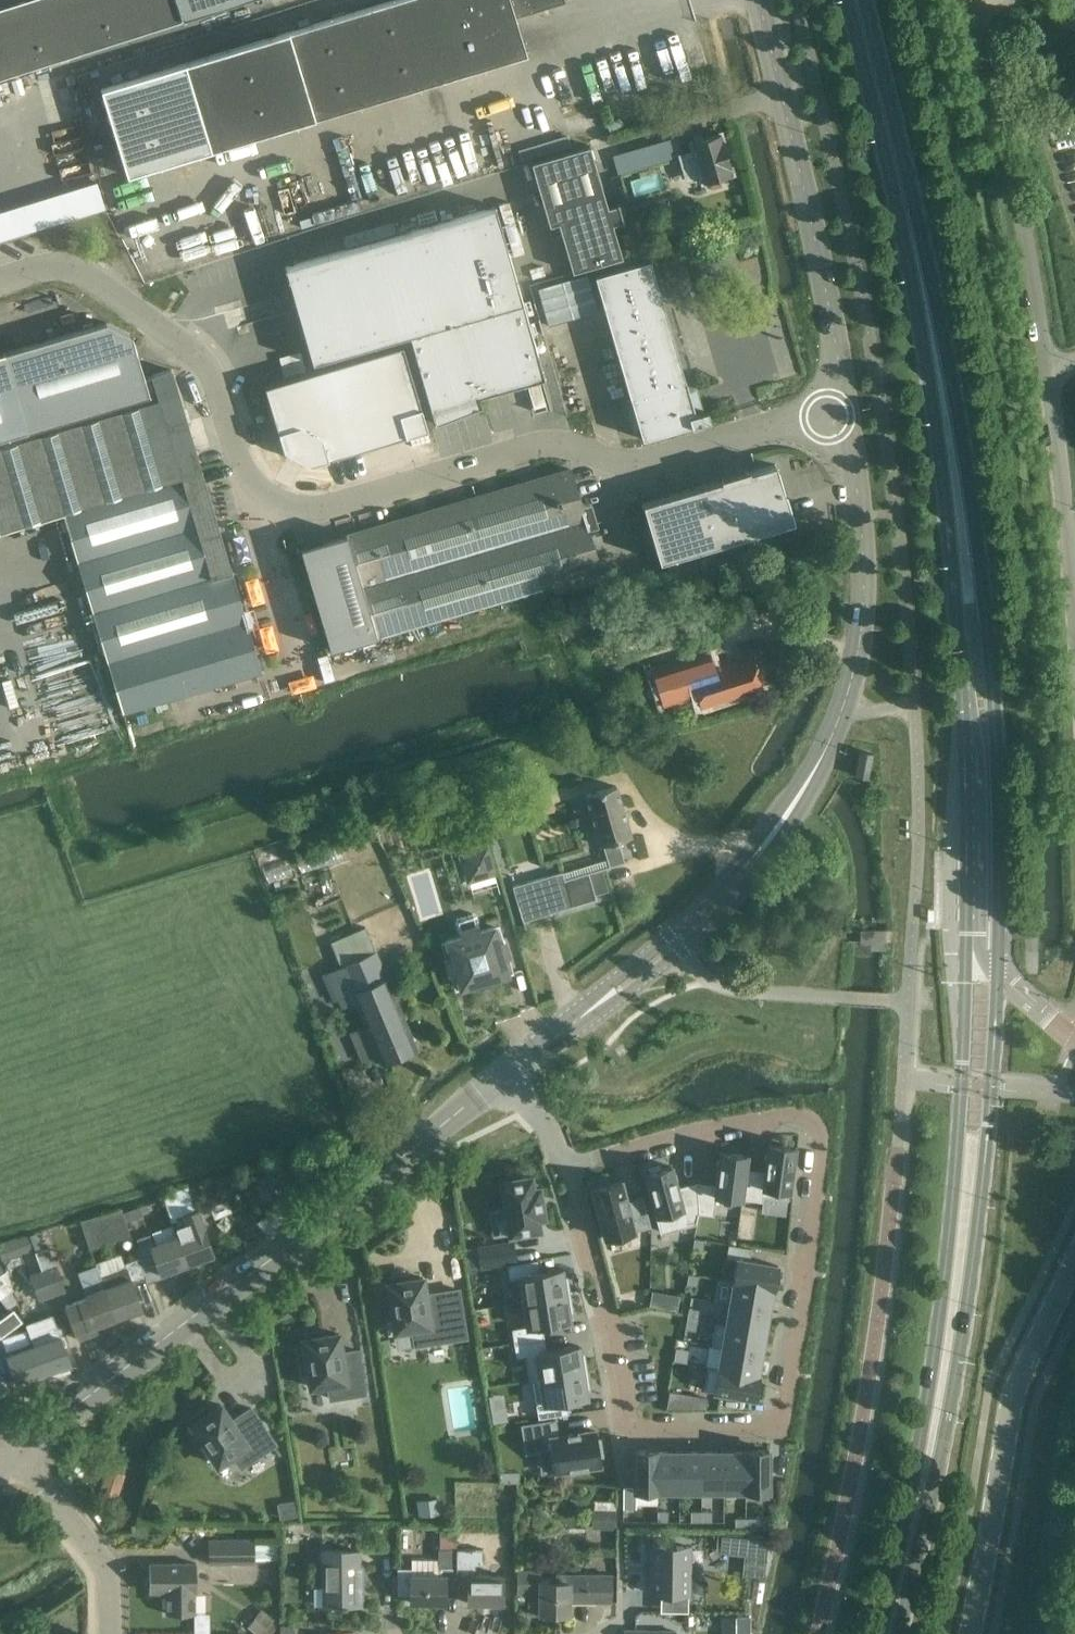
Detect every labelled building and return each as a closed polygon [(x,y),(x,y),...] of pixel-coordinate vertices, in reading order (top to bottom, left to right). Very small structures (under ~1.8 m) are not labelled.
[(0,12),(0,78),(182,20),(176,0),(37,0),(0,12)] [(100,87),(127,175),(211,150),(527,54),(515,17),(565,1),(564,0),(391,0),(100,87)] [(718,133),(690,141),(702,182),(731,173),(718,133)] [(607,205),(590,145),(531,162),(549,225),(558,222),(572,271),(622,256),(613,224),(624,221),(618,202),(607,205)] [(0,211),(0,239),(104,207),(96,182),(0,211)] [(495,206),(285,267),(312,362),(409,334),(435,423),(482,405),(479,396),(544,377),(495,206)] [(640,219),(622,224),(632,255),(649,249),(640,219)] [(642,439),(697,422),(710,419),(706,406),(694,410),(650,258),(594,275),(642,439)] [(132,335),(106,322),(3,353),(0,350),(0,445),(159,398),(152,374),(144,376),(132,335)] [(329,368),(353,450),(427,429),(403,346),(329,368)] [(309,463),(353,450),(329,368),(264,386),(282,447),(309,463)] [(63,512),(201,471),(187,423),(171,369),(152,374),(159,398),(28,437),(0,445),(0,530),(63,512)] [(784,491),(775,463),(749,471),(748,469),(720,477),(721,480),(642,503),(659,561),(794,521),(785,491),(784,491)] [(346,535),(376,636),(600,570),(570,469),(346,535)] [(201,471),(63,512),(121,711),(259,670),(201,471)] [(376,636),(346,535),(346,534),(299,548),(329,649),(376,636)] [(674,679),(683,705),(723,692),(726,699),(763,687),(753,657),(718,668),(717,665),(674,679)] [(855,774),(868,777),(873,753),(860,750),(855,774)] [(600,845),(603,844),(609,866),(624,862),(617,840),(631,836),(617,786),(585,795),(600,845)] [(488,844),(458,852),(467,883),(496,875),(488,844)] [(512,886),(523,921),(596,899),(588,872),(565,879),(562,871),(512,886)] [(494,925),(481,929),(477,915),(472,913),(456,917),(454,922),(459,936),(446,940),(451,956),(446,958),(450,973),(456,971),(461,987),(508,973),(503,957),(509,955),(504,940),(499,942),(494,925)] [(330,942),(352,991),(384,1063),(419,1047),(365,926),(330,942)] [(863,929),(860,929),(860,944),(870,944),(870,950),(880,950),(886,950),(886,929),(877,929),(863,929)] [(765,1171),(745,1169),(741,1199),(762,1201),(763,1196),(788,1200),(795,1148),(768,1144),(765,1171)] [(716,1184),(696,1182),(698,1213),(713,1215),(716,1196),(741,1199),(745,1169),(747,1155),(720,1152),(716,1184)] [(645,1173),(657,1215),(681,1209),(684,1217),(698,1213),(696,1182),(677,1187),(671,1166),(661,1169),(660,1165),(648,1169),(649,1172),(645,1173)] [(260,1203),(285,1192),(275,1169),(250,1180),(260,1203)] [(539,1230),(537,1218),(543,1217),(539,1187),(532,1188),(530,1176),(500,1181),(509,1234),(539,1230)] [(626,1201),(621,1180),(609,1183),(609,1180),(593,1184),(594,1187),(592,1188),(606,1239),(651,1226),(643,1197),(626,1201)] [(139,1206),(123,1211),(126,1222),(143,1216),(139,1206)] [(121,1207),(100,1214),(109,1242),(130,1236),(126,1222),(123,1211),(121,1207)] [(172,1218),(188,1262),(214,1252),(199,1211),(187,1216),(185,1213),(172,1218)] [(177,1235),(154,1244),(150,1234),(137,1239),(140,1247),(136,1248),(147,1277),(146,1277),(148,1282),(163,1277),(161,1272),(188,1262),(172,1218),(171,1218),(177,1235)] [(2,1260),(34,1249),(29,1234),(0,1244),(0,1254),(2,1260)] [(703,1250),(705,1240),(694,1238),(692,1248),(703,1250)] [(476,1247),(480,1268),(514,1263),(511,1241),(476,1247)] [(48,1247),(36,1251),(42,1270),(51,1296),(64,1291),(48,1247)] [(106,1289),(115,1316),(142,1306),(133,1281),(146,1277),(147,1277),(136,1248),(136,1247),(95,1262),(97,1267),(102,1279),(106,1289)] [(737,1258),(733,1282),(772,1289),(774,1289),(778,1265),(737,1258)] [(518,1277),(522,1302),(570,1294),(567,1277),(563,1277),(562,1269),(539,1273),(537,1260),(507,1264),(509,1278),(518,1277)] [(42,1270),(29,1274),(38,1300),(51,1296),(42,1270)] [(406,1274),(390,1277),(391,1282),(387,1283),(390,1297),(384,1298),(387,1318),(393,1317),(395,1331),(412,1328),(415,1345),(466,1337),(459,1289),(426,1295),(423,1277),(407,1280),(406,1274)] [(686,1284),(697,1286),(699,1275),(688,1274),(686,1284)] [(76,1331),(89,1326),(115,1316),(106,1289),(102,1279),(81,1286),(85,1297),(66,1304),(76,1331)] [(729,1303),(769,1310),(770,1302),(772,1289),(733,1282),(729,1303)] [(512,1336),(513,1343),(544,1338),(542,1325),(570,1320),(569,1312),(572,1312),(570,1294),(522,1302),(526,1327),(511,1329),(512,1336)] [(726,1324),(765,1330),(769,1310),(729,1303),(726,1324)] [(687,1318),(697,1320),(699,1309),(689,1308),(687,1318)] [(696,1330),(697,1320),(687,1318),(685,1329),(696,1330)] [(33,1344),(43,1372),(71,1361),(56,1321),(43,1326),(48,1339),(33,1344)] [(721,1347),(761,1354),(765,1330),(726,1324),(715,1322),(711,1346),(721,1347)] [(322,1336),(320,1331),(306,1333),(307,1338),(303,1339),(305,1353),(300,1354),(303,1374),(308,1373),(311,1387),(328,1384),(331,1398),(365,1393),(358,1350),(341,1353),(339,1333),(322,1336)] [(525,1356),(529,1380),(587,1371),(584,1353),(580,1354),(579,1346),(546,1351),(544,1338),(513,1343),(516,1357),(525,1356)] [(33,1344),(0,1357),(0,1371),(12,1367),(17,1381),(43,1372),(33,1344)] [(673,1360),(686,1362),(688,1349),(676,1347),(673,1360)] [(761,1355),(761,1354),(721,1347),(718,1367),(757,1374),(761,1355)] [(703,1389),(755,1398),(759,1375),(757,1374),(718,1367),(707,1366),(703,1389)] [(587,1374),(587,1371),(529,1380),(529,1381),(533,1380),(537,1404),(536,1404),(538,1418),(568,1413),(566,1400),(587,1397),(586,1389),(589,1388),(587,1374)] [(665,1403),(676,1405),(678,1395),(667,1393),(665,1403)] [(232,1420),(221,1404),(206,1412),(203,1407),(190,1416),(193,1421),(190,1423),(198,1435),(193,1438),(204,1454),(209,1451),(218,1464),(233,1454),(241,1467),(275,1443),(251,1407),(232,1420)] [(552,1453),(555,1472),(570,1469),(570,1473),(587,1470),(587,1467),(600,1465),(599,1456),(602,1455),(600,1439),(596,1439),(595,1430),(558,1436),(555,1420),(522,1425),(526,1453),(548,1449),(548,1453),(552,1453)] [(724,1490),(746,1490),(746,1448),(745,1448),(745,1450),(724,1450),(724,1490)] [(746,1448),(746,1490),(770,1489),(769,1448),(746,1448)] [(635,1491),(658,1490),(657,1449),(634,1449),(635,1491)] [(680,1490),(680,1450),(658,1451),(658,1449),(657,1449),(658,1490),(680,1490)] [(680,1490),(702,1490),(702,1450),(680,1450),(680,1490)] [(702,1490),(724,1490),(724,1450),(702,1450),(702,1490)] [(107,1468),(99,1492),(117,1498),(125,1474),(107,1468)] [(502,1470),(502,1480),(521,1480),(521,1470),(502,1470)] [(419,1518),(443,1514),(441,1498),(417,1502),(419,1518)] [(281,1519),(299,1516),(296,1500),(278,1503),(281,1519)] [(592,1509),(592,1528),(616,1528),(616,1510),(592,1509)] [(668,1511),(657,1511),(657,1521),(668,1521),(668,1511)] [(690,1522),(701,1522),(701,1511),(690,1511),(690,1522)] [(701,1511),(701,1522),(712,1521),(712,1511),(701,1511)] [(746,1528),(746,1518),(735,1518),(735,1528),(746,1528)] [(746,1518),(746,1528),(756,1528),(756,1518),(746,1518)] [(445,1602),(445,1574),(456,1574),(456,1548),(456,1526),(440,1526),(439,1548),(438,1548),(438,1558),(411,1558),(411,1567),(397,1567),(397,1594),(410,1594),(410,1601),(445,1602)] [(721,1531),(719,1550),(746,1552),(747,1533),(721,1531)] [(255,1538),(208,1539),(208,1564),(255,1563),(255,1538)] [(652,1546),(651,1594),(688,1594),(689,1546),(652,1546)] [(359,1548),(322,1548),(323,1606),(363,1605),(363,1576),(360,1576),(359,1548)] [(456,1548),(456,1574),(467,1574),(467,1602),(502,1602),(502,1574),(483,1574),(484,1549),(456,1548)] [(195,1592),(195,1562),(150,1562),(150,1575),(147,1577),(147,1584),(150,1587),(150,1591),(166,1591),(167,1613),(195,1612),(194,1592),(195,1592)] [(555,1581),(541,1580),(541,1568),(516,1568),(517,1593),(528,1593),(527,1614),(539,1614),(539,1612),(570,1613),(570,1602),(612,1602),(612,1573),(555,1573),(555,1581)] [(247,1626),(257,1633),(263,1633),(271,1633),(277,1625),(273,1622),(275,1619),(261,1608),(247,1626)] [(749,1617),(736,1616),(736,1633),(749,1633),(749,1617)]
